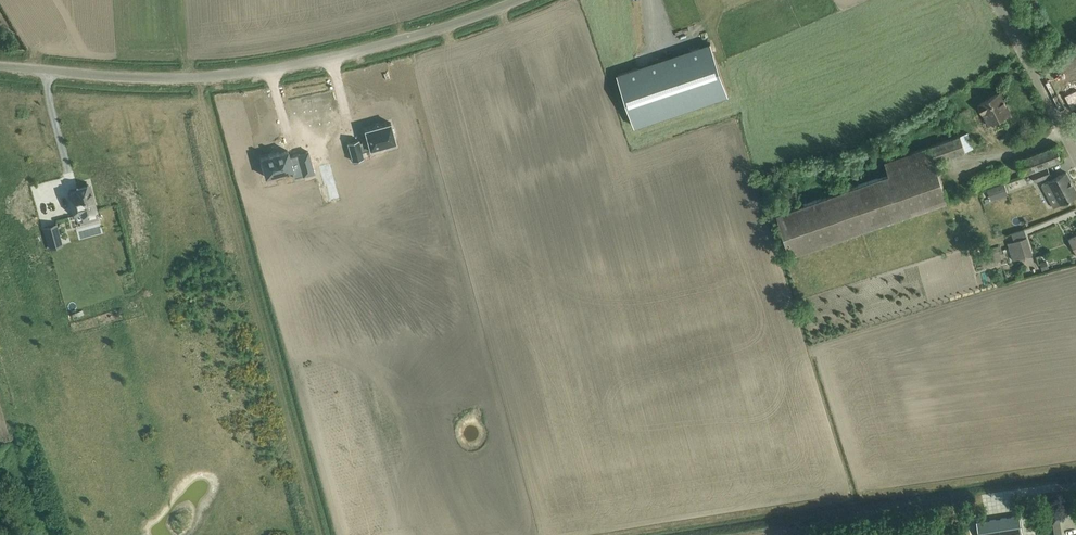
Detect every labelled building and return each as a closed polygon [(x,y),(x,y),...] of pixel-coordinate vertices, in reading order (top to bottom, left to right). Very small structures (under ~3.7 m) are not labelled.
[(635,126),(729,94),(711,43),(618,75),(635,126)] [(1064,95),(1072,110),(1075,108),(1075,90),(1064,95)] [(991,122),(993,121),(994,123),(1001,120),(1001,118),(1010,113),(1000,92),(981,101),(981,102),(977,104),(982,113),(986,111),(991,122)] [(359,139),(348,142),(348,143),(353,160),(352,160),(353,161),(364,158),(363,157),(362,151),(396,142),(391,122),(381,125),(374,126),(374,127),(365,129),(367,140),(359,142),(359,140),(359,139)] [(934,161),(973,148),(967,132),(885,162),(889,174),(776,212),(790,253),(948,199),(934,161)] [(1023,174),(1062,159),(1056,145),(1017,160),(1023,174)] [(262,157),(260,158),(265,177),(292,169),(294,178),(314,172),(308,151),(298,154),(298,155),(290,157),(288,150),(286,151),(278,153),(270,155),(262,158),(262,157)] [(330,163),(319,166),(324,185),(326,185),(328,190),(330,199),(339,197),(335,182),(330,163)] [(1048,167),(1032,173),(1035,181),(1051,175),(1048,167)] [(1048,181),(1061,204),(1075,196),(1075,191),(1066,172),(1049,181),(1048,181)] [(1028,185),(1027,175),(1011,177),(1012,187),(1028,185)] [(93,198),(89,185),(77,189),(76,189),(77,190),(77,191),(75,191),(69,193),(70,198),(71,200),(73,209),(75,215),(76,214),(82,213),(83,213),(83,214),(91,212),(96,211),(93,198)] [(1005,186),(989,191),(991,198),(1007,193),(1005,186)] [(48,242),(50,248),(54,247),(63,245),(57,224),(44,227),(48,242)] [(1011,233),(1014,241),(1008,243),(1012,260),(1032,255),(1027,237),(1025,229),(1011,233)] [(1068,239),(1072,247),(1075,245),(1075,235),(1068,239)] [(1042,270),(1048,268),(1047,262),(1040,263),(1042,270)] [(977,522),(977,525),(979,534),(1012,534),(1014,534),(1018,533),(1023,533),(1022,530),(1022,524),(1020,515),(998,518),(977,522)] [(1046,520),(1049,534),(1062,534),(1059,518),(1046,520)]
